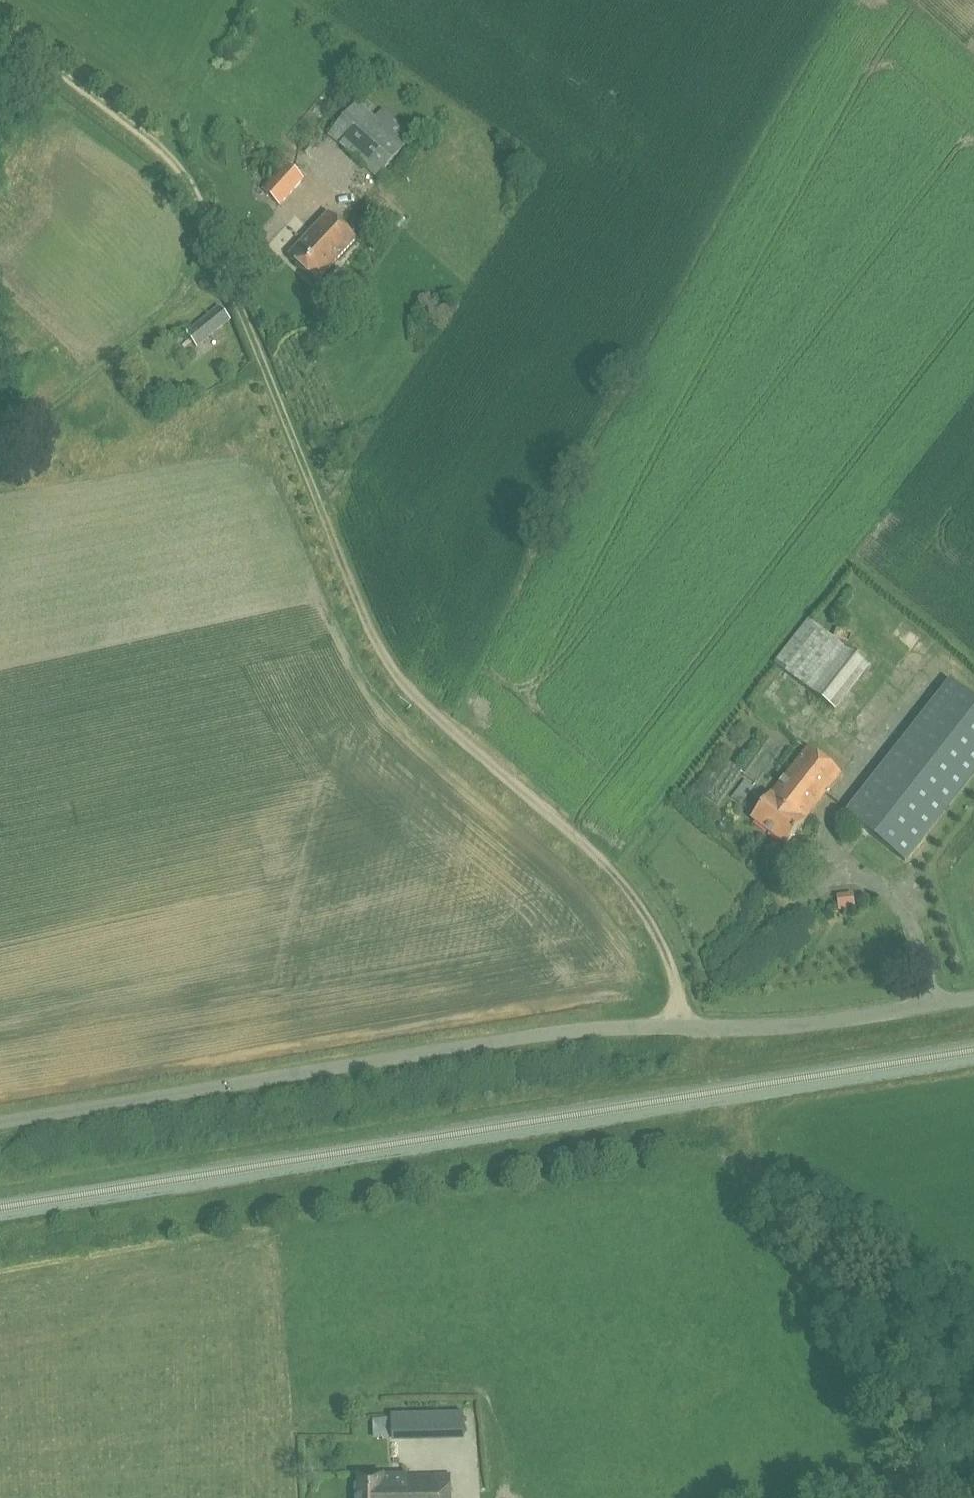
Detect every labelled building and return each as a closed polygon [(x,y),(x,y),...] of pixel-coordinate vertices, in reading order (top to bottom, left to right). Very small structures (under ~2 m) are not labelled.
[(328,136),(378,180),(408,145),(402,139),(408,132),(382,109),(375,117),(358,102),(328,136)] [(262,190),(280,207),(304,180),(285,163),(262,190)] [(308,235),(336,261),(356,239),(328,213),(308,235)] [(288,256),(317,282),(336,261),(308,235),(288,256)] [(185,333),(197,348),(231,320),(219,306),(185,333)] [(772,664),(835,712),(869,668),(808,619),(772,664)] [(904,863),(973,775),(973,699),(949,680),(843,815),(904,863)] [(750,819),(784,846),(840,774),(806,748),(750,819)] [(463,1413),(390,1414),(391,1436),(464,1435),(463,1413)] [(373,1442),(389,1441),(388,1420),(372,1421),(373,1442)] [(357,1497),(449,1497),(449,1475),(357,1476),(357,1497)]
